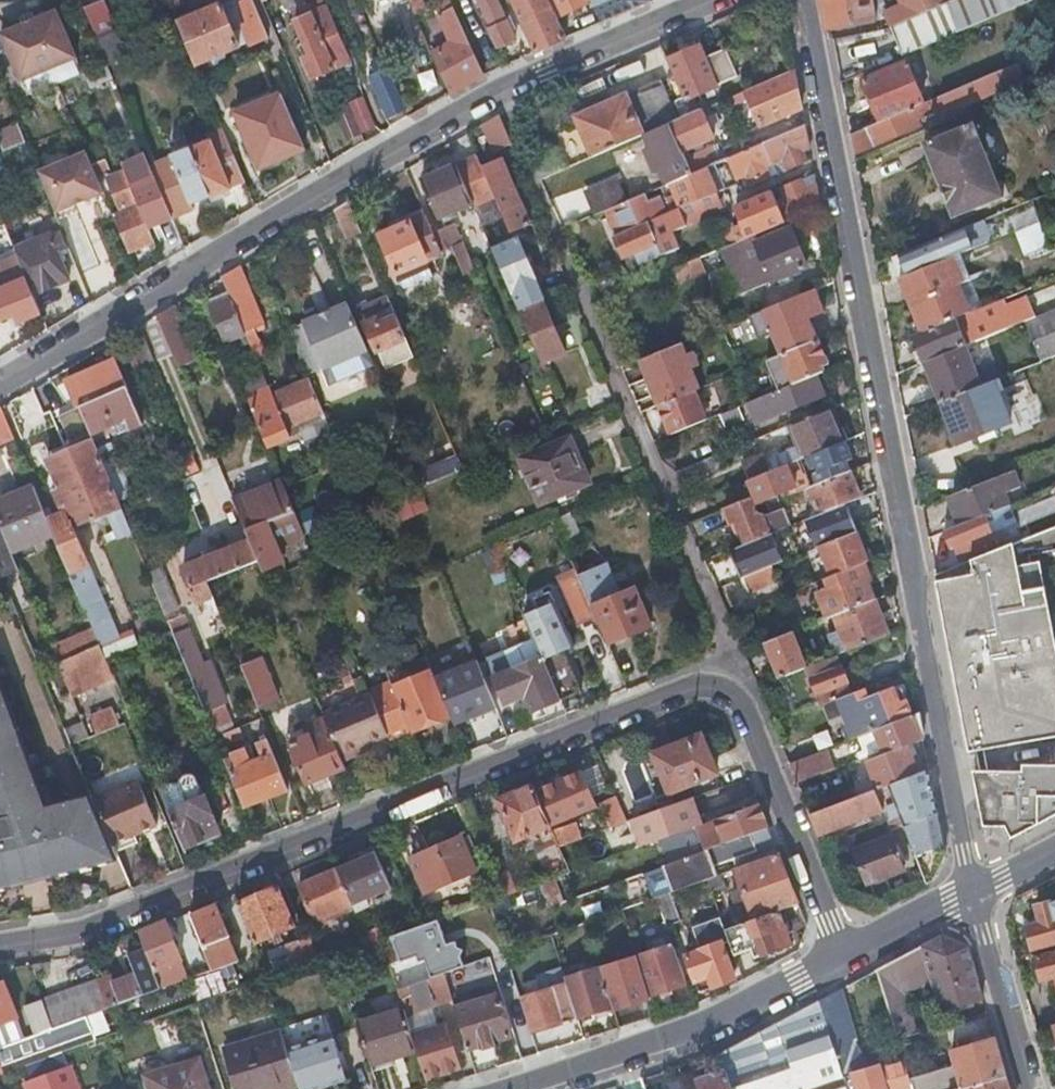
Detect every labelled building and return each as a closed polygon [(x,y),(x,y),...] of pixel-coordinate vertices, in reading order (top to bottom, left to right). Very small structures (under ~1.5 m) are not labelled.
[(107,63),(115,82),(135,73),(127,54),(121,39),(105,0),(99,0),(84,6),(100,46),(107,63)] [(196,65),(239,47),(227,17),(222,6),(221,4),(231,0),(208,0),(211,8),(178,23),(196,65)] [(239,3),(235,5),(243,24),(260,17),(253,0),(246,0),(244,1),(244,0),(237,0),(239,3)] [(291,11),(307,4),(305,0),(279,0),(281,4),(291,11)] [(416,15),(426,10),(422,0),(409,0),(416,15)] [(482,74),(449,0),(435,0),(432,2),(434,7),(448,37),(448,44),(432,52),(449,93),(482,74)] [(489,28),(487,29),(490,36),(494,46),(513,38),(509,30),(514,27),(508,14),(503,16),(496,0),(476,0),(489,28)] [(533,52),(565,38),(555,16),(548,0),(508,0),(533,52)] [(555,16),(588,1),(587,0),(548,0),(555,16)] [(601,22),(631,9),(627,0),(591,0),(601,22)] [(631,9),(649,1),(648,0),(627,0),(631,9)] [(830,31),(874,22),(870,0),(824,0),(830,31)] [(891,25),(947,2),(951,0),(899,0),(900,3),(884,10),(891,25)] [(960,29),(1026,0),(951,0),(947,2),(960,29)] [(307,4),(291,11),(308,55),(302,57),(311,78),(349,62),(324,1),(308,8),(307,4)] [(891,25),(903,54),(960,29),(947,2),(891,25)] [(222,6),(227,17),(231,15),(227,4),(222,6)] [(21,82),(77,58),(57,11),(1,35),(21,82)] [(269,38),(260,17),(243,24),(252,45),(269,38)] [(121,39),(127,54),(142,48),(136,33),(121,39)] [(666,58),(685,100),(717,87),(714,82),(735,73),(724,46),(702,55),(698,44),(666,58)] [(89,51),(96,68),(107,63),(100,46),(89,51)] [(880,120),(850,133),(854,152),(893,135),(891,129),(901,125),(903,131),(920,123),(918,117),(944,106),(945,110),(960,103),(961,107),(982,98),(979,91),(998,83),(1001,89),(1025,79),(1023,75),(1033,70),(1028,56),(922,102),(880,120)] [(880,120),(922,102),(905,60),(862,79),(880,120)] [(386,114),(405,107),(387,65),(368,73),(386,114)] [(794,68),(744,90),(748,97),(760,125),(801,108),(794,68)] [(575,116),(592,156),(644,133),(670,122),(678,118),(661,79),(575,116)] [(739,92),(742,99),(748,97),(744,90),(739,92)] [(739,92),(728,97),(731,104),(742,99),(739,92)] [(280,94),(304,149),(306,148),(282,93),(280,94)] [(264,166),(304,149),(280,94),(237,112),(246,133),(249,131),(264,166)] [(362,96),(333,109),(346,139),(359,134),(359,133),(375,126),(362,96)] [(690,113),(678,118),(670,122),(682,150),(713,137),(701,109),(690,113)] [(512,143),(500,114),(484,123),(495,151),(512,143)] [(669,181),(691,172),(686,159),(682,150),(670,122),(644,133),(666,183),(669,181)] [(973,122),(924,142),(951,217),(1001,196),(973,122)] [(786,168),(806,160),(801,149),(809,146),(804,123),(765,140),(774,161),(782,158),(786,168)] [(3,151),(26,144),(20,124),(0,130),(0,141),(3,151)] [(893,135),(903,131),(901,125),(891,129),(893,135)] [(209,139),(170,156),(189,202),(230,186),(244,180),(240,171),(222,127),(206,133),(209,139)] [(765,140),(727,156),(735,176),(745,172),(750,183),(769,175),(765,165),(774,161),(765,140)] [(691,172),(706,166),(722,159),(717,146),(686,159),(691,172)] [(54,212),(103,192),(96,175),(91,163),(86,152),(38,171),(54,212)] [(148,227),(172,218),(150,165),(145,153),(121,163),(124,170),(148,227)] [(150,165),(172,218),(192,209),(189,202),(170,156),(150,165)] [(457,166),(473,203),(482,226),(503,217),(489,183),(486,178),(477,156),(457,166)] [(104,158),(91,163),(96,175),(109,170),(104,158)] [(774,161),(778,171),(786,168),(782,158),(774,161)] [(457,166),(456,165),(422,180),(439,217),(473,203),(457,166)] [(671,210),(716,190),(706,166),(691,172),(669,181),(678,202),(675,203),(670,205),(671,210)] [(128,251),(143,244),(141,238),(151,234),(148,227),(124,170),(106,178),(114,197),(117,195),(124,211),(113,216),(128,251)] [(489,183),(503,217),(510,233),(529,224),(515,190),(510,192),(504,176),(499,179),(496,173),(486,178),(489,183)] [(820,205),(814,173),(782,187),(786,197),(778,201),(785,220),(820,205)] [(586,193),(595,213),(606,208),(625,201),(616,180),(586,193)] [(786,197),(782,187),(774,191),(778,201),(786,197)] [(673,230),(724,209),(716,190),(671,210),(666,212),(673,230)] [(769,205),(778,201),(774,191),(765,195),(769,205)] [(666,212),(671,210),(670,205),(664,207),(660,198),(648,203),(644,192),(625,201),(606,208),(617,233),(666,212)] [(772,226),(785,220),(778,201),(769,205),(765,195),(746,203),(750,213),(740,217),(745,229),(748,236),(772,226)] [(1030,198),(1005,209),(1013,229),(1038,219),(1030,198)] [(349,201),(335,209),(344,231),(359,225),(349,201)] [(750,213),(746,203),(735,208),(737,212),(727,216),(731,225),(734,233),(745,229),(740,217),(750,213)] [(677,237),(673,230),(666,212),(617,233),(614,234),(627,264),(628,264),(626,258),(635,254),(639,263),(680,245),(677,237)] [(432,232),(425,214),(390,229),(390,231),(381,235),(386,248),(393,263),(397,273),(411,267),(410,266),(426,259),(426,260),(441,254),(440,251),(463,241),(455,223),(432,232)] [(982,218),(898,253),(906,273),(948,256),(986,240),(989,234),(982,218)] [(1038,219),(1013,229),(1023,254),(1048,244),(1038,219)] [(737,240),(734,233),(731,225),(722,229),(728,244),(737,240)] [(775,233),(772,226),(748,236),(737,240),(728,244),(722,246),(740,292),(807,265),(792,226),(775,233)] [(698,239),(706,236),(701,227),(694,230),(698,239)] [(748,236),(745,229),(734,233),(737,240),(748,236)] [(694,230),(677,237),(680,245),(681,247),(698,239),(694,230)] [(57,231),(14,249),(17,256),(32,294),(69,279),(58,252),(64,249),(57,231)] [(143,244),(153,240),(151,234),(141,238),(143,244)] [(517,238),(492,249),(518,309),(542,299),(543,299),(517,238)] [(453,247),(463,273),(474,268),(463,243),(453,247)] [(715,249),(673,267),(679,282),(711,268),(722,269),(715,249)] [(628,264),(627,264),(628,268),(639,263),(635,254),(626,258),(628,264)] [(15,314),(18,322),(40,313),(33,296),(32,294),(17,256),(0,264),(0,320),(15,314)] [(922,329),(954,316),(968,310),(956,281),(963,278),(957,264),(952,266),(948,256),(906,273),(901,275),(922,329)] [(411,267),(397,273),(401,283),(430,270),(426,260),(426,259),(410,266),(411,267)] [(237,267),(221,277),(229,296),(242,327),(251,324),(259,320),(237,267)] [(460,293),(481,284),(474,268),(463,273),(454,277),(460,293)] [(969,275),(974,286),(986,281),(982,271),(969,275)] [(969,275),(963,278),(956,281),(968,310),(981,305),(974,286),(969,275)] [(33,296),(40,313),(44,323),(66,312),(55,286),(33,296)] [(824,310),(815,287),(749,314),(759,336),(824,310)] [(405,336),(388,294),(369,301),(361,305),(359,306),(376,347),(405,336)] [(987,309),(995,330),(1025,318),(1035,314),(1027,294),(987,309)] [(229,296),(208,305),(223,342),(239,336),(244,347),(250,345),(242,327),(229,296)] [(361,305),(369,301),(367,296),(359,299),(361,305)] [(518,309),(540,361),(564,352),(542,299),(518,309)] [(177,303),(155,316),(158,324),(172,357),(196,347),(177,303)] [(375,365),(349,303),(332,310),(335,315),(321,321),(319,316),(302,323),(322,370),(328,384),(375,365)] [(1025,318),(1041,359),(1054,353),(1054,306),(1035,314),(1025,318)] [(332,310),(319,316),(321,321),(335,315),(332,310)] [(913,333),(924,359),(965,343),(954,316),(922,329),(913,333)] [(251,324),(253,329),(261,325),(259,320),(251,324)] [(288,329),(308,375),(322,370),(302,323),(288,329)] [(172,357),(158,324),(128,338),(142,370),(172,357)] [(251,324),(242,327),(250,345),(254,356),(263,352),(253,329),(251,324)] [(787,351),(817,339),(812,325),(781,338),(787,351)] [(778,389),(816,373),(824,370),(820,362),(826,360),(817,339),(787,351),(766,360),(778,389)] [(641,358),(659,404),(694,390),(700,387),(692,367),(699,364),(696,356),(694,357),(691,351),(685,353),(681,342),(641,358)] [(965,343),(924,359),(940,400),(988,380),(999,376),(993,362),(976,370),(965,343)] [(125,385),(115,360),(68,380),(79,405),(125,385)] [(267,385),(260,369),(239,378),(245,394),(267,385)] [(750,401),(749,401),(757,421),(824,394),(816,373),(778,389),(749,400),(750,401)] [(269,385),(267,385),(288,437),(291,436),(287,426),(299,421),(309,445),(333,435),(309,379),(273,394),(269,385)] [(988,380),(940,400),(957,442),(969,437),(972,444),(994,435),(992,428),(998,425),(985,395),(993,392),(988,380)] [(125,385),(79,405),(90,433),(124,419),(128,429),(141,423),(125,385)] [(288,437),(267,385),(245,394),(267,445),(288,437)] [(659,404),(671,433),(706,419),(694,390),(659,404)] [(1009,431),(993,392),(985,395),(998,425),(992,428),(994,435),(995,436),(1009,431)] [(564,403),(569,416),(594,405),(589,393),(564,403)] [(90,433),(79,405),(58,414),(69,442),(90,433)] [(738,405),(720,413),(726,426),(744,418),(738,405)] [(2,407),(0,408),(0,441),(14,436),(2,407)] [(803,457),(844,440),(830,407),(790,424),(801,451),(795,454),(794,450),(766,461),(764,455),(743,463),(749,479),(798,459),(800,458),(803,457)] [(519,457),(538,502),(555,495),(564,491),(588,481),(570,437),(519,457)] [(819,481),(850,469),(846,459),(850,457),(844,440),(803,457),(810,473),(815,471),(819,481)] [(97,450),(94,441),(48,460),(58,484),(59,488),(53,490),(63,513),(48,519),(54,532),(93,627),(112,619),(93,574),(88,563),(89,563),(75,531),(72,532),(71,528),(108,513),(116,530),(123,528),(125,533),(131,531),(116,496),(97,450)] [(110,445),(97,450),(116,496),(129,490),(110,445)] [(719,452),(673,471),(679,485),(705,475),(703,472),(724,463),(719,452)] [(425,484),(462,468),(456,455),(419,470),(425,484)] [(798,459),(749,479),(758,501),(762,499),(781,492),(783,496),(809,485),(811,485),(805,471),(803,472),(798,459)] [(809,485),(820,512),(847,502),(860,496),(850,469),(819,481),(811,485),(809,485)] [(946,495),(956,523),(982,513),(1007,503),(996,476),(946,495)] [(258,561),(265,579),(285,571),(275,548),(304,536),(284,486),(281,480),(232,500),(249,540),(258,561)] [(54,532),(48,519),(34,485),(0,500),(0,522),(3,529),(12,551),(54,532)] [(419,490),(414,492),(421,507),(425,505),(419,490)] [(564,491),(555,495),(558,501),(566,497),(564,491)] [(414,492),(394,500),(401,516),(421,507),(414,492)] [(781,492),(762,499),(768,513),(784,506),(780,497),(783,496),(781,492)] [(725,507),(729,517),(755,507),(750,497),(725,507)] [(821,545),(856,532),(858,531),(847,502),(820,512),(806,518),(817,547),(821,545)] [(956,523),(944,528),(950,545),(955,544),(960,556),(994,543),(989,530),(1014,520),(1007,503),(982,513),(956,523)] [(755,507),(729,517),(735,534),(741,532),(745,541),(771,531),(791,523),(784,506),(766,513),(758,511),(757,509),(756,509),(755,507)] [(572,516),(556,522),(565,543),(580,537),(572,516)] [(1053,629),(1040,560),(1031,562),(1030,554),(1054,549),(1054,525),(935,572),(969,751),(1054,736),(1054,637),(1053,629)] [(12,551),(3,529),(0,530),(0,576),(19,569),(12,551)] [(745,541),(730,547),(742,576),(771,565),(782,560),(771,531),(745,541)] [(864,562),(867,561),(856,532),(821,545),(831,575),(864,562)] [(207,581),(258,561),(249,540),(178,570),(181,576),(185,574),(192,592),(190,593),(191,595),(193,595),(197,603),(207,599),(213,597),(207,581)] [(504,567),(496,546),(482,552),(491,572),(504,567)] [(604,562),(577,573),(591,604),(595,614),(607,643),(649,625),(633,586),(618,593),(604,562)] [(834,614),(875,598),(867,579),(870,577),(864,562),(831,575),(826,576),(830,586),(817,591),(827,616),(834,614)] [(771,565),(742,576),(748,592),(777,580),(771,565)] [(161,568),(148,573),(171,630),(187,668),(203,662),(183,615),(176,618),(174,612),(178,610),(161,568)] [(577,573),(576,571),(559,578),(576,621),(595,614),(591,604),(577,573)] [(817,591),(830,586),(826,576),(814,581),(817,591)] [(540,609),(525,615),(534,637),(542,655),(560,698),(579,690),(559,641),(571,637),(566,627),(551,590),(535,596),(540,609)] [(216,605),(213,597),(207,599),(210,607),(216,605)] [(889,634),(875,598),(834,614),(839,628),(827,633),(835,654),(889,634)] [(124,614),(112,619),(93,627),(94,629),(100,644),(105,656),(135,644),(124,614)] [(58,662),(100,644),(94,629),(51,647),(58,662)] [(804,666),(790,631),(786,633),(765,641),(779,676),(781,675),(788,673),(804,666)] [(512,667),(542,655),(534,637),(504,649),(512,667)] [(113,675),(105,656),(100,644),(58,662),(71,693),(113,675)] [(236,654),(257,706),(278,698),(256,646),(236,654)] [(532,710),(560,698),(542,655),(512,667),(504,649),(485,657),(505,703),(526,694),(532,710)] [(849,692),(835,654),(804,666),(788,673),(794,687),(801,705),(815,700),(816,704),(838,696),(849,692)] [(432,669),(426,655),(411,661),(416,676),(432,669)] [(476,659),(451,669),(471,717),(495,707),(476,659)] [(209,660),(203,662),(187,668),(215,736),(223,733),(234,729),(224,704),(227,703),(209,660)] [(411,730),(451,714),(434,676),(432,669),(416,676),(392,685),(411,730)] [(451,669),(434,676),(451,714),(455,723),(471,717),(451,669)] [(788,673),(781,675),(793,708),(801,705),(794,687),(788,673)] [(389,739),(411,730),(392,685),(390,679),(368,688),(370,692),(387,734),(389,739)] [(118,857),(113,844),(92,794),(50,799),(0,680),(0,886),(118,857)] [(857,735),(911,715),(902,688),(896,685),(868,695),(865,686),(849,692),(838,696),(849,723),(846,729),(848,734),(854,736),(857,735)] [(370,692),(347,702),(364,743),(387,734),(370,692)] [(322,713),(324,718),(341,759),(366,749),(364,743),(347,702),(322,713)] [(97,733),(119,725),(111,704),(88,713),(97,733)] [(923,739),(918,712),(911,715),(857,735),(861,748),(856,751),(860,761),(868,758),(876,781),(859,787),(862,793),(918,772),(907,744),(923,739)] [(305,782),(345,767),(341,759),(324,718),(285,733),(305,782)] [(89,737),(83,722),(65,729),(71,745),(72,744),(89,737)] [(242,737),(238,727),(234,729),(223,733),(227,743),(242,737)] [(223,755),(230,753),(227,744),(227,743),(223,733),(215,736),(223,755)] [(710,757),(706,748),(700,733),(654,751),(669,791),(716,772),(710,757)] [(364,743),(366,749),(389,739),(387,734),(364,743)] [(223,755),(243,805),(287,788),(267,738),(257,742),(263,757),(249,762),(244,747),(230,753),(223,755)] [(712,746),(706,748),(710,757),(716,755),(712,746)] [(820,749),(788,761),(796,780),(828,768),(820,749)] [(974,773),(1054,774),(1054,764),(1023,764),(1023,770),(973,770),(974,773)] [(918,772),(862,793),(809,813),(817,833),(885,809),(889,805),(893,817),(901,814),(927,882),(934,879),(946,854),(929,768),(918,772)] [(160,781),(161,792),(184,847),(220,833),(198,780),(197,777),(195,774),(192,773),(188,772),(184,773),(181,776),(180,779),(179,782),(161,781),(162,770),(160,770),(160,781)] [(535,790),(549,822),(595,803),(581,770),(535,790)] [(983,825),(1001,825),(1008,837),(1022,830),(1054,813),(1054,774),(974,773),(983,825)] [(92,794),(113,844),(157,825),(137,776),(92,794)] [(515,839),(550,824),(549,822),(535,790),(532,783),(497,798),(515,839)] [(697,825),(703,823),(692,796),(631,818),(641,845),(697,825)] [(606,808),(612,825),(614,824),(626,819),(619,803),(606,808)] [(768,826),(759,803),(703,823),(697,825),(706,849),(768,826)] [(768,826),(706,849),(643,871),(653,896),(657,895),(670,890),(708,876),(717,873),(714,863),(756,848),(757,852),(776,845),(768,826)] [(554,833),(558,844),(569,840),(581,836),(579,830),(575,832),(573,827),(554,833)] [(476,850),(469,834),(461,837),(460,836),(409,859),(425,893),(483,868),(476,850)] [(867,882),(904,868),(891,835),(854,848),(867,882)] [(360,858),(375,852),(372,844),(357,851),(360,858)] [(799,901),(779,851),(734,867),(739,878),(755,917),(778,909),(799,901)] [(337,869),(352,903),(391,886),(375,852),(360,858),(337,869)] [(559,874),(570,870),(567,862),(556,866),(559,874)] [(483,868),(425,893),(427,899),(485,873),(483,868)] [(314,919),(352,903),(337,869),(299,885),(314,919)] [(488,878),(496,897),(516,890),(509,870),(488,878)] [(554,876),(539,881),(548,905),(562,900),(554,876)] [(755,917),(739,878),(726,883),(724,884),(740,922),(755,917)] [(237,902),(254,942),(272,935),(275,942),(282,939),(280,931),(294,925),(277,885),(237,902)] [(680,919),(670,890),(657,895),(667,924),(680,919)] [(1027,929),(1032,947),(1054,941),(1054,899),(1035,905),(1041,925),(1027,929)] [(204,946),(213,969),(236,960),(215,906),(194,914),(192,915),(204,946)] [(790,942),(778,909),(755,917),(740,922),(726,927),(729,937),(734,952),(750,947),(753,956),(774,948),(775,949),(776,950),(778,950),(779,950),(780,950),(781,950),(782,949),(783,947),(784,946),(785,944),(790,942)] [(686,953),(696,983),(711,978),(713,985),(734,978),(721,940),(729,937),(726,927),(722,915),(692,925),(701,948),(686,953)] [(144,944),(154,969),(180,959),(165,921),(139,931),(144,944)] [(391,935),(399,960),(410,956),(402,931),(390,934),(391,935)] [(650,951),(638,954),(650,994),(687,982),(673,943),(670,933),(647,940),(650,951)] [(304,936),(284,943),(293,966),(315,958),(307,934),(304,936)] [(381,938),(390,963),(399,960),(391,935),(381,938)] [(943,935),(876,970),(896,1037),(915,1032),(904,992),(931,979),(939,1010),(982,998),(967,945),(943,935)] [(293,966),(284,943),(268,949),(277,972),(293,966)] [(141,994),(162,987),(154,969),(144,944),(128,951),(137,972),(107,983),(105,977),(96,980),(107,1007),(125,1000),(141,994)] [(497,983),(514,978),(505,949),(488,954),(497,983)] [(1035,958),(1041,979),(1054,974),(1054,953),(1035,958)] [(637,954),(601,966),(613,1006),(614,1008),(651,997),(650,994),(638,954),(637,954)] [(48,968),(50,958),(29,961),(33,973),(48,968)] [(154,969),(162,987),(188,978),(180,959),(154,969)] [(566,977),(578,1017),(613,1006),(601,966),(566,977)] [(520,995),(531,1031),(578,1017),(566,977),(563,967),(545,973),(549,986),(520,995)] [(405,1012),(451,996),(443,971),(397,988),(402,1003),(405,1012)] [(96,978),(42,998),(52,1026),(86,1014),(107,1007),(96,980),(96,978)] [(711,978),(696,983),(699,990),(713,985),(711,978)] [(17,1016),(3,980),(0,981),(0,1023),(17,1016)] [(846,1088),(912,1088),(909,1079),(903,1061),(878,1068),(877,1064),(869,1066),(860,1052),(840,989),(818,1000),(826,1026),(842,1075),(846,1088)] [(454,1005),(467,1048),(508,1035),(502,1013),(500,1006),(495,992),(454,1005)] [(35,1032),(52,1026),(42,998),(25,1004),(35,1032)] [(842,1075),(826,1026),(818,1000),(800,1009),(811,1042),(785,1051),(789,1060),(771,1066),(768,1059),(751,1065),(753,1072),(728,1081),(731,1088),(846,1088),(842,1075)] [(412,1034),(405,1012),(402,1003),(355,1020),(361,1032),(369,1060),(415,1046),(412,1034)] [(500,1006),(502,1013),(509,1011),(506,1004),(500,1006)] [(718,1053),(725,1070),(728,1081),(753,1072),(751,1065),(768,1059),(771,1066),(789,1060),(785,1051),(811,1042),(800,1009),(718,1053)] [(30,1060),(27,1052),(57,1042),(65,1041),(92,1032),(86,1014),(52,1026),(35,1032),(25,1036),(0,1045),(0,1071),(30,1060)] [(25,1036),(17,1016),(0,1023),(0,1045),(25,1036)] [(412,1034),(415,1046),(425,1076),(460,1065),(447,1023),(412,1034)] [(283,1031),(225,1049),(238,1088),(259,1088),(272,1085),(273,1088),(301,1088),(288,1047),(283,1031)] [(301,1088),(310,1088),(347,1077),(333,1033),(288,1047),(301,1088)] [(961,1087),(1004,1075),(993,1038),(950,1050),(955,1066),(909,1079),(912,1088),(954,1088),(961,1087)] [(199,1058),(144,1075),(149,1088),(209,1088),(199,1058)] [(71,1063),(25,1080),(28,1088),(80,1088),(71,1063)] [(728,1081),(725,1070),(697,1080),(700,1088),(731,1088),(728,1081)] [(961,1087),(954,1088),(1008,1088),(1004,1075),(961,1087)]
